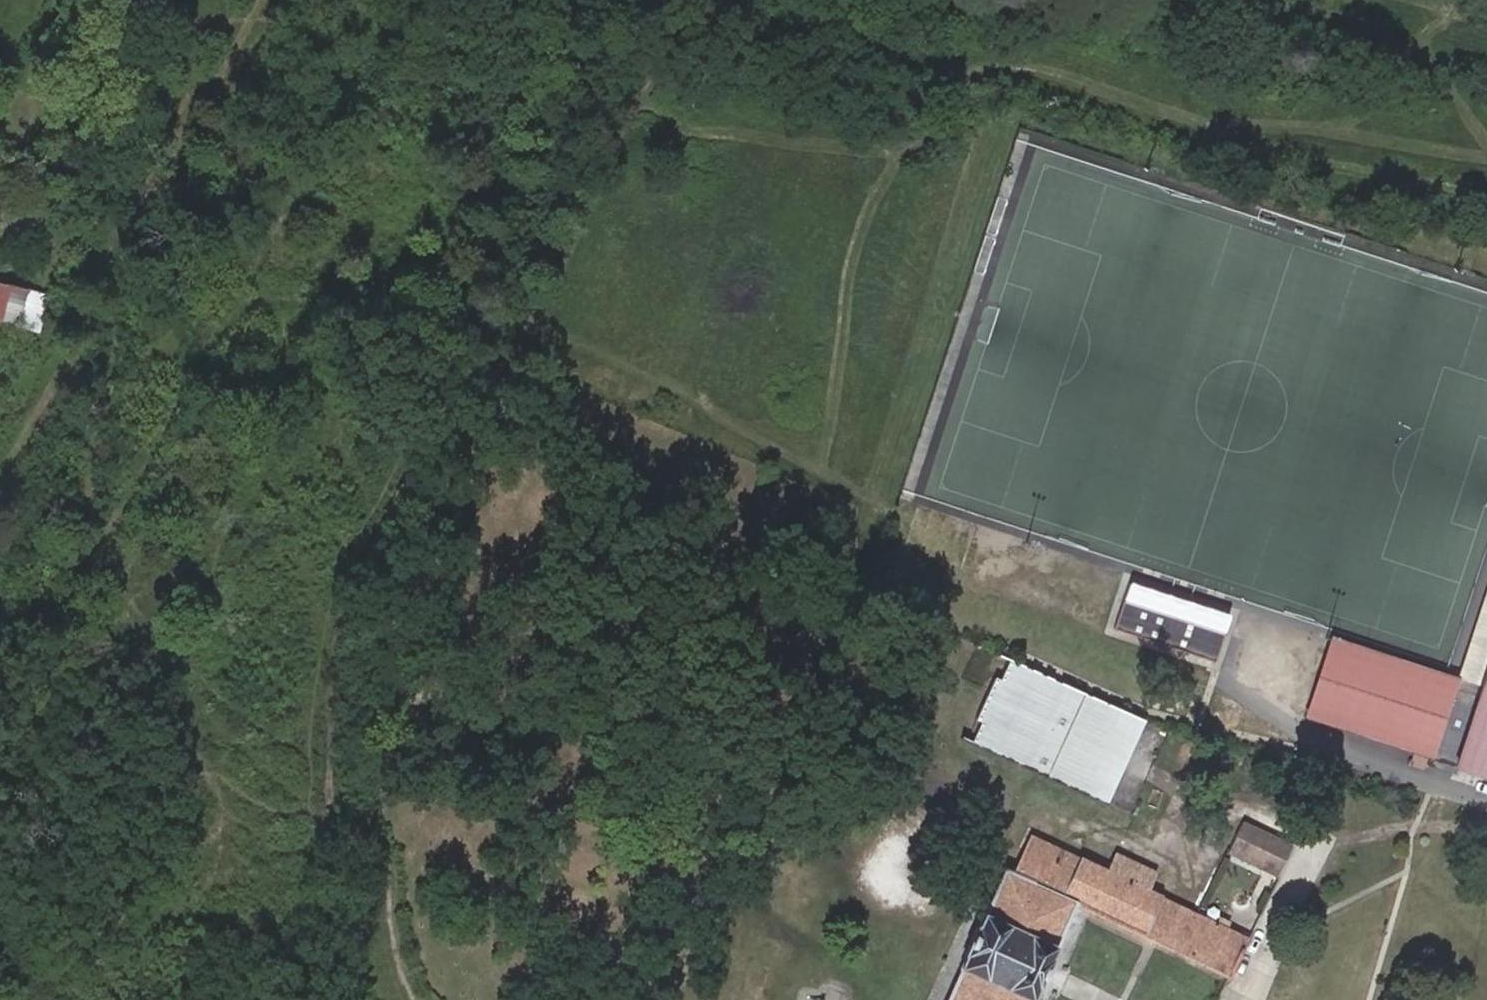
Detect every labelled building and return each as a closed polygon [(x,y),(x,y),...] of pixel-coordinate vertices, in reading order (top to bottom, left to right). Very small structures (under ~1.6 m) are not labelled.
[(37,293),(0,285),(0,324),(29,330),(37,293)] [(1143,611),(1192,627),(1200,602),(1152,586),(1143,611)] [(1480,671),(1459,664),(1462,654),(1340,608),(1313,677),(1431,722),(1455,731),(1486,743),(1486,653),(1480,671)] [(1078,792),(1115,707),(1062,684),(1025,769),(1078,792)] [(1455,731),(1431,722),(1428,728),(1453,738),(1455,731)] [(1192,821),(1167,804),(1160,814),(1185,831),(1192,821)] [(1292,843),(1243,820),(1226,854),(1275,877),(1292,843)] [(1029,831),(985,923),(979,920),(967,945),(974,948),(949,999),(1029,999),(1075,902),(1229,972),(1247,933),(1147,886),(1154,870),(1111,850),(1103,866),(1029,831)]
